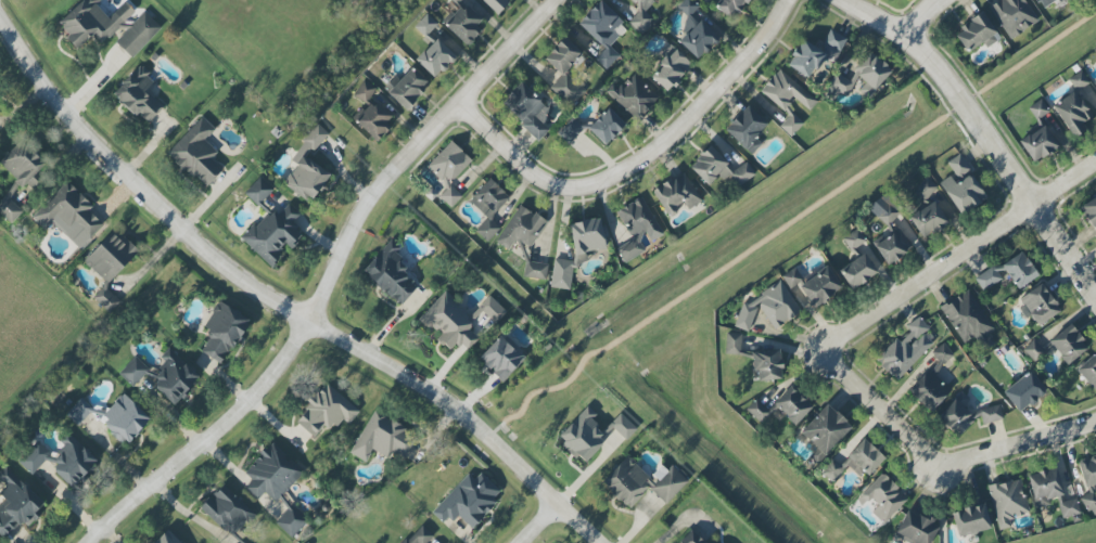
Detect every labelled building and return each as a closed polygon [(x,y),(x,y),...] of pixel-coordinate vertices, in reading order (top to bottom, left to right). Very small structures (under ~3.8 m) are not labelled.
[(161,29),(144,11),(139,16),(127,4),(110,20),(95,5),(101,0),(81,0),(56,24),(79,48),(92,35),(101,45),(115,31),(120,36),(115,41),(131,58),(161,29)] [(461,1),(462,0),(446,0),(452,6),(439,20),(468,46),(481,31),(475,26),(482,19),(461,1)] [(497,15),(508,3),(505,0),(482,0),(497,15)] [(577,23),(604,49),(594,59),(606,70),(619,56),(610,46),(628,27),(599,0),(577,23)] [(639,10),(628,22),(641,35),(655,21),(645,12),(653,2),(651,0),(629,0),(639,10)] [(687,17),(698,7),(692,0),(682,0),(676,6),(687,17)] [(734,20),(746,0),(718,0),(713,7),(734,20)] [(1038,21),(1024,0),(998,0),(988,6),(1010,39),(1038,21)] [(1056,0),(1037,0),(1043,8),(1056,0)] [(953,31),(966,52),(983,42),(986,48),(1000,39),(983,12),(953,31)] [(679,42),(697,59),(718,38),(700,20),(679,42)] [(811,78),(822,56),(835,63),(847,38),(829,29),(820,49),(800,39),(787,67),(811,78)] [(543,59),(561,75),(549,88),(570,107),(589,87),(569,69),(583,55),(563,37),(543,59)] [(455,56),(436,38),(415,60),(434,78),(455,56)] [(650,77),(666,92),(691,65),(672,47),(657,64),(660,66),(650,77)] [(841,74),(853,85),(855,83),(868,96),(891,71),(866,47),(841,74)] [(163,107),(146,90),(154,82),(139,66),(112,93),(135,117),(138,114),(147,123),(163,107)] [(430,84),(411,67),(387,93),(405,110),(430,84)] [(809,111),(817,100),(777,70),(760,92),(789,114),(779,127),(791,137),(803,121),(786,109),(794,99),(809,111)] [(1076,92),(1089,83),(1080,70),(1067,79),(1076,92)] [(835,98),(839,91),(847,96),(853,84),(835,74),(825,93),(835,98)] [(658,97),(631,75),(620,88),(613,83),(605,93),(638,121),(658,97)] [(374,140),(394,121),(370,96),(376,91),(365,80),(351,94),(362,104),(350,115),(374,140)] [(500,104),(538,140),(553,125),(543,116),(550,110),(520,82),(500,104)] [(1080,124),(1091,116),(1074,91),(1052,107),(1074,138),(1085,130),(1080,124)] [(1035,120),(1048,112),(1041,99),(1028,107),(1035,120)] [(767,124),(746,105),(723,130),(751,155),(761,144),(754,137),(767,124)] [(625,125),(608,108),(587,129),(605,146),(625,125)] [(222,170),(211,159),(217,152),(205,140),(215,130),(201,116),(167,153),(205,188),(222,170)] [(556,133),(567,144),(584,129),(573,117),(556,133)] [(306,157),(328,134),(317,124),(295,147),(306,157)] [(1030,162),(1057,150),(1046,126),(1019,138),(1030,162)] [(426,167),(447,186),(438,196),(451,208),(463,195),(450,183),(472,160),(451,141),(426,167)] [(34,189),(47,158),(10,143),(0,168),(16,174),(13,181),(34,189)] [(738,188),(755,172),(744,161),(734,171),(709,145),(688,166),(707,186),(718,175),(723,181),(728,177),(738,188)] [(296,163),(283,185),(313,203),(330,173),(296,152),(292,160),(296,163)] [(957,182),(971,173),(960,154),(945,162),(957,182)] [(701,202),(684,172),(652,190),(667,215),(684,205),(687,210),(701,202)] [(955,184),(949,176),(938,183),(960,216),(986,198),(970,174),(955,184)] [(258,206),(273,190),(259,177),(244,193),(258,206)] [(922,200),(936,188),(927,177),(913,188),(922,200)] [(509,197),(488,178),(468,200),(487,218),(475,231),(487,242),(501,227),(490,218),(509,197)] [(53,223),(78,249),(106,222),(66,182),(31,217),(45,231),(53,223)] [(22,211),(8,198),(16,189),(12,186),(0,199),(0,213),(11,223),(22,211)] [(662,235),(641,197),(616,211),(631,237),(643,230),(650,242),(662,235)] [(1079,206),(1095,235),(1095,197),(1079,206)] [(947,220),(933,201),(909,218),(922,238),(947,220)] [(891,220),(899,214),(890,202),(875,214),(887,229),(871,243),(889,266),(912,247),(891,220)] [(240,237),(269,266),(287,247),(290,249),(303,235),(291,223),(299,215),(288,204),(279,214),(273,209),(256,227),(253,223),(240,237)] [(545,279),(547,264),(543,263),(529,255),(530,249),(547,221),(532,212),(519,204),(496,242),(509,250),(513,243),(525,250),(521,276),(545,279)] [(574,257),(578,256),(580,263),(583,262),(582,253),(606,249),(600,218),(569,224),(574,257)] [(92,298),(109,314),(124,297),(108,282),(138,250),(114,228),(83,261),(106,282),(92,298)] [(865,242),(858,229),(842,238),(850,251),(865,242)] [(616,248),(625,263),(644,251),(635,237),(616,248)] [(400,305),(420,283),(392,257),(400,249),(390,240),(362,271),(400,305)] [(1037,277),(1022,251),(975,278),(982,291),(1008,276),(1016,289),(1037,277)] [(851,290),(878,273),(864,252),(837,268),(851,290)] [(570,289),(573,261),(553,259),(550,287),(570,289)] [(813,307),(842,289),(826,266),(798,285),(813,307)] [(740,328),(763,313),(774,330),(801,313),(782,282),(731,314),(740,328)] [(1060,311),(1041,282),(1015,299),(1035,328),(1060,311)] [(981,352),(996,343),(989,333),(994,330),(969,289),(940,307),(963,344),(972,338),(981,352)] [(506,310),(488,295),(470,316),(443,292),(418,320),(430,330),(434,326),(441,333),(436,339),(448,350),(456,341),(469,353),(506,310)] [(200,353),(224,365),(249,318),(218,302),(204,328),(211,332),(200,353)] [(896,338),(875,361),(897,381),(932,343),(922,334),(929,327),(917,316),(906,328),(910,331),(900,342),(896,338)] [(1089,347),(1065,318),(1043,335),(1068,364),(1089,347)] [(478,357),(501,381),(527,357),(504,333),(478,357)] [(930,353),(942,368),(955,357),(943,343),(930,353)] [(154,387),(175,406),(201,378),(168,348),(158,360),(165,367),(156,377),(160,381),(154,387)] [(780,350),(753,351),(754,381),(781,379),(780,350)] [(1093,353),(1075,369),(1095,393),(1095,356),(1093,353)] [(119,372),(132,386),(149,369),(135,356),(119,372)] [(930,412),(951,390),(922,363),(902,386),(930,412)] [(1018,412),(1045,390),(1029,370),(1002,392),(1018,412)] [(293,421),(316,441),(339,416),(347,424),(359,412),(327,383),(293,421)] [(1003,419),(1000,406),(997,404),(968,410),(964,395),(960,391),(939,415),(940,424),(957,438),(980,413),(982,424),(1003,419)] [(126,445),(150,419),(122,393),(98,420),(126,445)] [(65,415),(77,426),(93,409),(81,398),(65,415)] [(799,431),(816,448),(809,455),(817,463),(850,427),(825,404),(799,431)] [(583,463),(607,438),(590,421),(596,414),(587,406),(556,438),(583,463)] [(350,454),(366,462),(373,448),(402,463),(418,432),(373,409),(350,454)] [(636,429),(620,413),(609,424),(625,440),(636,429)] [(98,463),(69,432),(60,441),(67,449),(49,465),(71,489),(98,463)] [(883,457),(862,438),(845,457),(846,457),(839,465),(832,459),(821,473),(832,483),(846,466),(863,480),(883,457)] [(32,474),(50,451),(35,439),(17,462),(32,474)] [(264,492),(275,502),(303,472),(271,442),(243,472),(252,480),(244,488),(256,500),(264,492)] [(688,482),(672,465),(664,473),(660,468),(650,478),(627,455),(600,482),(627,509),(649,488),(665,504),(688,482)] [(1076,462),(1085,488),(1095,485),(1095,456),(1076,462)] [(4,539),(21,521),(27,526),(46,505),(5,467),(0,472),(0,480),(6,486),(0,492),(0,503),(0,536),(4,539)] [(1027,475),(1035,506),(1057,501),(1062,518),(1080,513),(1075,496),(1064,499),(1055,467),(1027,475)] [(431,512),(444,525),(456,513),(471,528),(497,502),(493,498),(500,491),(480,473),(473,480),(468,474),(431,512)] [(882,523),(907,500),(882,473),(855,498),(862,505),(869,499),(876,507),(871,511),(882,523)] [(987,487),(997,524),(1030,516),(1019,478),(987,487)] [(231,537),(254,513),(223,485),(210,500),(209,498),(199,508),(231,537)] [(1083,494),(1083,513),(1095,513),(1095,494),(1083,494)] [(990,529),(984,503),(951,511),(957,537),(990,529)] [(275,523),(291,538),(307,521),(291,506),(275,523)] [(910,542),(930,542),(938,523),(904,510),(894,537),(910,542)] [(433,536),(420,523),(401,542),(426,542),(433,536)] [(167,529),(154,542),(181,542),(167,529)] [(690,530),(679,542),(705,542),(690,530)] [(238,533),(228,540),(230,542),(229,542),(245,542),(238,533)]
